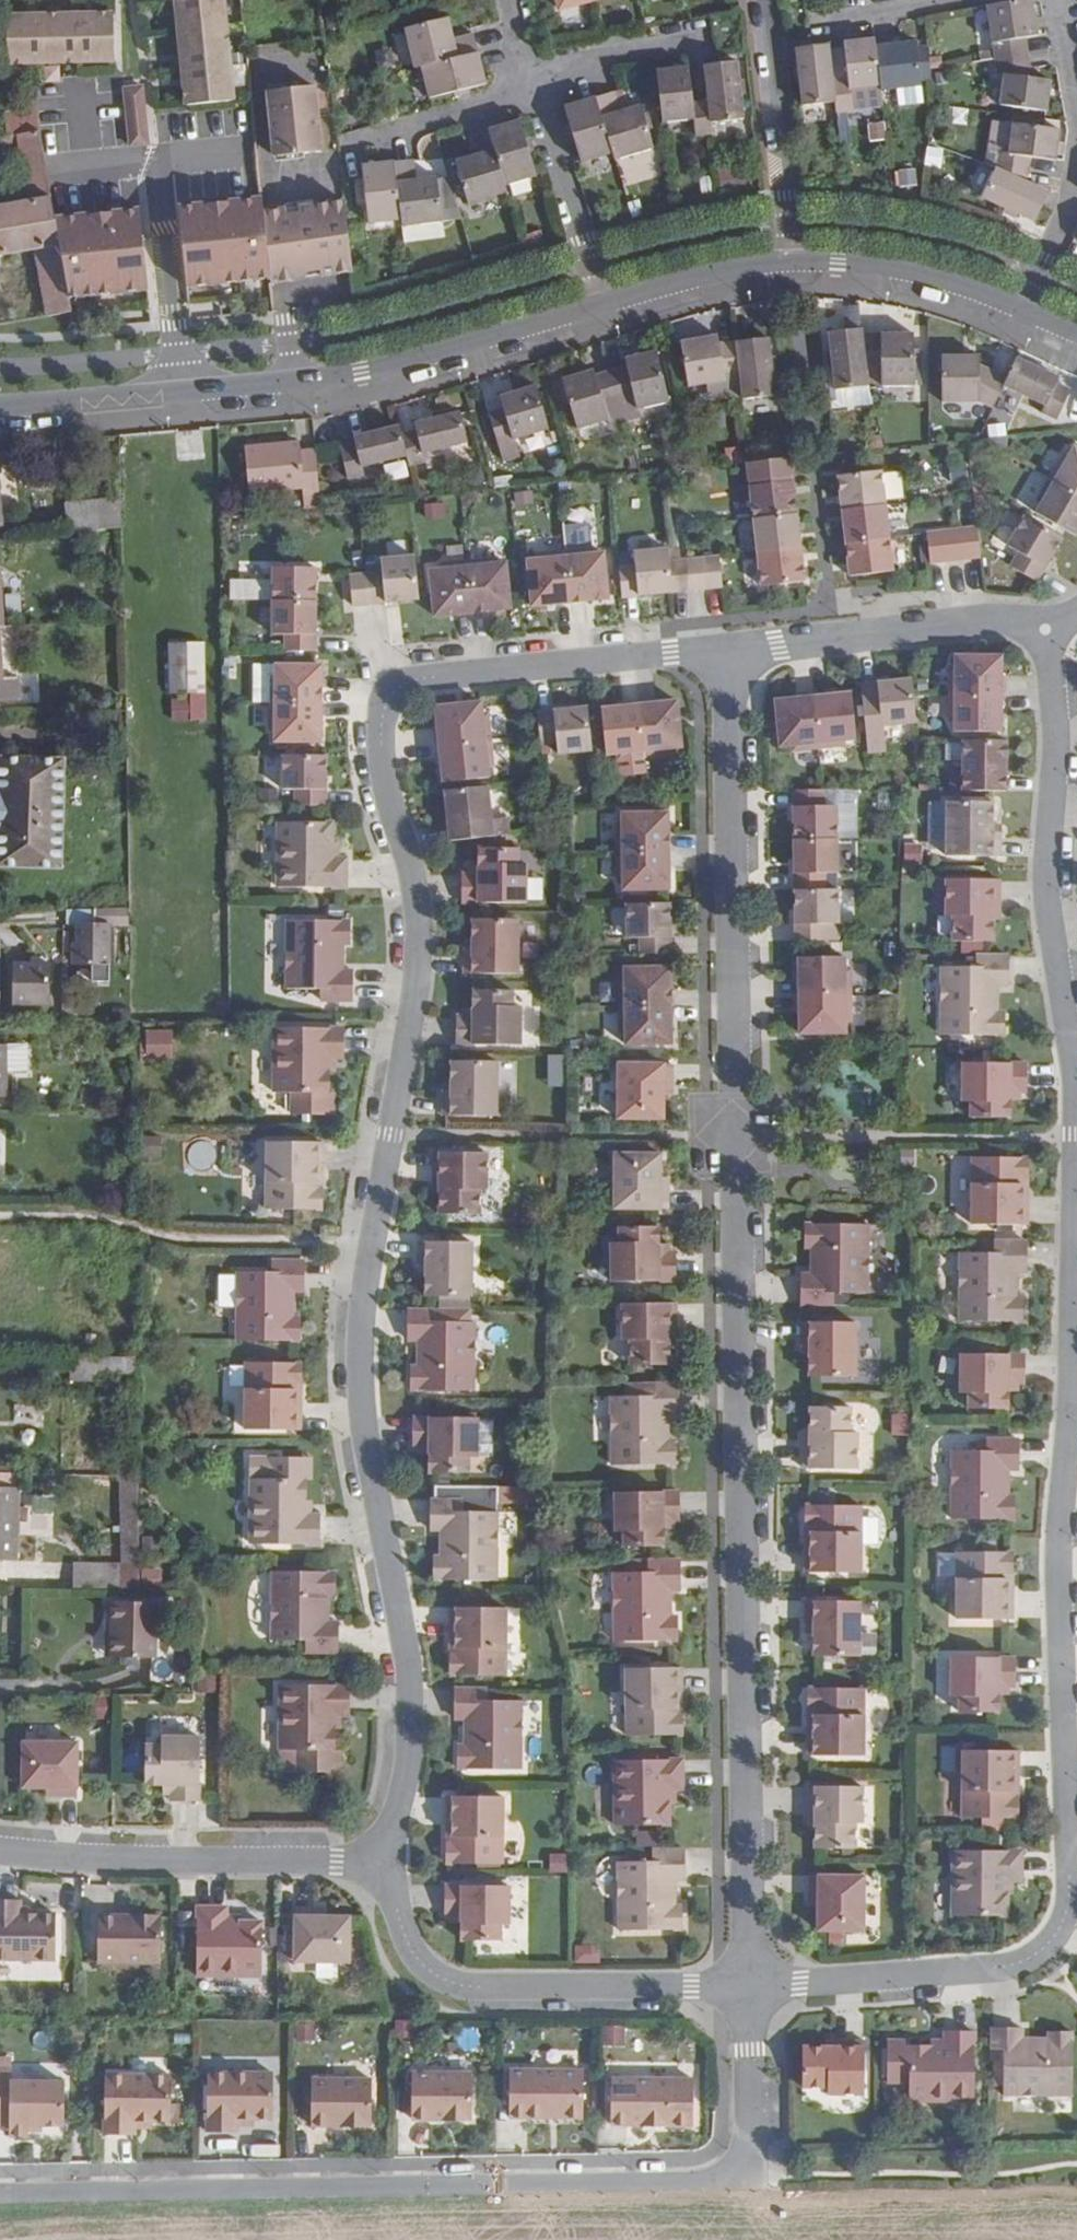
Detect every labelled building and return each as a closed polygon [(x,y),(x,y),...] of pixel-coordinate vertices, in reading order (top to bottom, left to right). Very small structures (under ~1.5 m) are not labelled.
[(225,0),(188,0),(176,1),(187,109),(235,104),(225,0)] [(559,10),(593,1),(593,0),(556,0),(559,10)] [(1033,0),(1027,0),(987,7),(996,59),(1030,54),(1028,39),(1041,35),(1033,0)] [(8,18),(8,65),(115,63),(114,16),(8,18)] [(406,28),(416,68),(423,67),(480,51),(476,33),(456,39),(452,18),(406,28)] [(893,45),(891,37),(876,39),(882,86),(883,91),(923,87),(922,80),(934,79),(933,68),(930,47),(918,48),(918,43),(893,45)] [(834,82),(836,103),(837,114),(854,112),(852,90),(882,86),(876,39),(845,43),(846,47),(849,80),(834,82)] [(829,50),(829,45),(813,47),(797,49),(804,108),(836,103),(834,82),(829,50)] [(829,50),(834,82),(849,80),(846,47),(829,50)] [(482,57),(480,51),(423,67),(431,98),(458,91),(488,83),(482,57)] [(1034,81),(1030,54),(996,59),(998,75),(1005,76),(1001,106),(1048,111),(1051,83),(1034,81)] [(706,65),(710,102),(713,124),(745,120),(738,61),(721,63),(706,65)] [(690,66),(657,70),(662,121),(694,118),(696,135),(714,134),(713,124),(710,102),(694,104),(690,66)] [(126,88),(131,144),(147,143),(142,86),(126,88)] [(883,91),(882,86),(852,90),(854,112),(885,108),(883,91)] [(315,90),(270,95),(276,160),(322,155),(315,90)] [(621,112),(615,91),(597,97),(614,152),(615,159),(654,148),(642,106),(621,112)] [(580,162),(614,152),(597,97),(565,107),(580,160),(580,162)] [(19,144),(18,138),(41,134),(37,112),(8,114),(9,137),(0,139),(0,148),(19,144)] [(538,172),(521,118),(490,127),(507,184),(538,175),(538,172)] [(849,119),(839,120),(841,146),(851,145),(849,119)] [(1010,154),(1014,125),(991,122),(987,151),(999,153),(1010,154)] [(1057,162),(1060,130),(1047,129),(1014,125),(1010,154),(999,153),(997,172),(1029,186),(1034,159),(1057,162)] [(508,190),(507,184),(490,127),(471,133),(477,153),(455,159),(469,202),(508,190)] [(41,134),(18,138),(19,144),(30,203),(53,199),(52,189),(41,134)] [(926,146),(925,166),(942,167),(943,147),(926,146)] [(396,160),(402,218),(403,225),(444,220),(439,175),(417,177),(415,158),(396,160)] [(396,160),(362,164),(363,173),(369,223),(402,218),(396,160)] [(896,170),(897,187),(917,186),(916,169),(896,170)] [(742,170),(720,173),(722,190),(744,187),(742,170)] [(1050,194),(1029,186),(997,172),(984,202),(1038,225),(1043,210),(1050,194)] [(271,278),(262,197),(181,205),(188,285),(271,278)] [(0,209),(0,257),(38,250),(61,246),(57,222),(53,199),(30,203),(0,209)] [(345,205),(300,211),(301,217),(346,212),(345,205)] [(65,268),(70,295),(149,289),(142,210),(57,222),(61,246),(65,268)] [(301,217),(286,219),(292,277),(321,274),(353,269),(346,212),(301,217)] [(275,214),(265,214),(271,278),(272,286),(282,284),(293,283),(292,277),(286,219),(286,213),(275,214)] [(61,246),(38,250),(42,272),(65,268),(61,246)] [(65,268),(42,272),(49,318),(73,314),(70,295),(65,268)] [(321,274),(322,280),(354,276),(353,269),(321,274)] [(867,368),(864,334),(863,329),(829,333),(835,390),(869,387),(867,368)] [(915,335),(864,334),(867,368),(881,369),(882,387),(915,387),(915,335)] [(726,376),(741,374),(737,341),(720,343),(718,335),(682,341),(691,387),(707,384),(727,381),(726,376)] [(744,397),(744,400),(777,396),(770,336),(737,341),(741,374),(744,397)] [(626,361),(626,366),(610,372),(620,404),(626,423),(641,419),(639,410),(669,404),(657,354),(626,361)] [(993,410),(1003,388),(1007,379),(982,368),(982,359),(942,359),(942,405),(981,405),(993,410)] [(1017,359),(1007,379),(1003,388),(1045,408),(1042,415),(1057,423),(1071,394),(1056,386),(1059,380),(1017,359)] [(881,369),(867,368),(869,387),(882,387),(881,369)] [(626,423),(620,404),(610,372),(595,376),(593,371),(562,382),(577,430),(608,420),(610,428),(626,423)] [(744,397),(741,374),(726,376),(727,381),(707,384),(708,401),(744,397)] [(550,429),(537,386),(501,397),(504,408),(490,413),(499,445),(504,462),(521,456),(516,440),(550,429)] [(400,433),(405,455),(408,466),(423,462),(422,453),(466,444),(461,413),(412,424),(414,430),(400,433)] [(405,455),(400,433),(399,425),(353,435),(354,442),(339,446),(345,479),(362,474),(360,464),(405,455)] [(302,495),(318,493),(314,450),(299,451),(299,443),(245,448),(248,492),(301,488),(302,495)] [(1050,477),(1076,493),(1076,449),(1074,447),(1068,457),(1063,455),(1050,477)] [(838,475),(843,509),(885,505),(881,471),(838,475)] [(1037,500),(1042,502),(1036,513),(1076,536),(1076,534),(1076,493),(1050,477),(1037,500)] [(750,486),(754,519),(796,514),(792,481),(750,486)] [(98,502),(65,505),(67,535),(100,531),(121,529),(121,500),(98,502)] [(885,505),(843,509),(846,543),(889,538),(885,505)] [(754,519),(758,552),(800,548),(796,514),(754,519)] [(1062,537),(1025,516),(1008,546),(1019,552),(1011,567),(1036,581),(1062,537)] [(977,527),(960,529),(963,559),(981,557),(977,527)] [(960,529),(944,531),(947,560),(963,559),(960,529)] [(944,531),(927,533),(930,563),(947,560),(944,531)] [(889,538),(846,543),(850,576),(892,571),(889,538)] [(591,548),(565,551),(570,602),(608,598),(603,552),(591,554),(591,548)] [(758,552),(762,586),(804,582),(800,548),(758,552)] [(635,566),(619,567),(622,597),(672,591),(669,562),(668,549),(634,553),(635,566)] [(565,551),(539,554),(539,559),(527,560),(532,606),(570,602),(565,551)] [(382,572),(366,574),(369,604),(419,599),(415,556),(380,560),(382,572)] [(719,556),(702,559),(705,588),(722,586),(719,556)] [(493,558),(467,561),(472,612),(510,608),(506,563),(494,564),(493,558)] [(702,559),(686,560),(689,590),(705,588),(702,559)] [(686,560),(669,562),(672,591),(689,590),(686,560)] [(467,561),(441,564),(442,569),(430,570),(434,616),(472,612),(467,561)] [(273,567),(273,601),(315,601),(315,568),(273,567)] [(366,574),(349,576),(352,606),(369,604),(366,574)] [(229,578),(228,599),(268,600),(269,580),(229,578)] [(724,612),(720,589),(701,591),(705,615),(724,612)] [(315,601),(273,601),(272,635),(285,635),(285,651),(315,651),(315,601)] [(1,626),(0,626),(0,701),(20,699),(18,676),(3,677),(1,626)] [(203,643),(168,643),(170,694),(204,693),(203,643)] [(950,668),(950,694),(1001,694),(1001,695),(1004,694),(1004,676),(1001,676),(1001,656),(956,656),(955,668),(950,668)] [(253,703),(270,703),(321,703),(321,665),(275,665),(253,665),(253,703)] [(911,679),(861,685),(864,714),(868,751),(884,750),(882,725),(916,722),(913,693),(911,679)] [(814,697),(813,697),(819,748),(844,745),(844,740),(856,738),(851,692),(814,697)] [(795,698),(775,701),(780,746),(792,745),(793,751),(819,748),(813,697),(814,697),(813,694),(795,696),(795,698)] [(1001,694),(950,694),(949,720),(955,720),(955,732),(1001,732),(1001,695),(1001,694)] [(191,721),(191,698),(171,698),(172,720),(191,721)] [(638,705),(639,705),(645,756),(670,753),(670,748),(682,746),(677,701),(657,703),(657,700),(638,702),(638,705)] [(481,702),(435,707),(437,727),(435,726),(437,745),(439,745),(490,740),(487,713),(482,714),(481,702)] [(321,703),(270,703),(269,729),(274,729),(275,742),(321,742),(321,703)] [(646,771),(645,756),(639,705),(638,705),(601,708),(606,755),(618,753),(620,773),(646,771)] [(539,734),(540,742),(556,740),(558,753),(592,750),(587,708),(537,713),(539,734)] [(490,740),(439,745),(443,782),(489,778),(487,766),(493,765),(490,740)] [(1006,741),(964,740),(963,790),(976,791),(1006,791),(1006,741)] [(326,755),(283,755),(283,789),(295,789),(295,806),(325,806),(326,755)] [(6,767),(6,758),(0,758),(0,869),(61,869),(63,758),(16,757),(16,767),(19,767),(18,779),(3,778),(3,767),(6,767)] [(16,767),(16,757),(6,758),(6,767),(3,767),(3,778),(18,779),(19,767),(16,767)] [(487,786),(445,790),(450,841),(509,834),(507,818),(491,819),(487,786)] [(823,790),(793,790),(794,840),(837,840),(836,806),(823,806),(823,790)] [(993,802),(947,802),(947,856),(1000,857),(1000,839),(993,839),(992,825),(993,802)] [(617,825),(617,851),(669,851),(668,813),(622,814),(622,825),(617,825)] [(278,822),(277,887),(346,888),(346,858),(339,858),(335,858),(335,844),(332,844),(332,822),(278,822)] [(1000,826),(992,825),(993,839),(1000,839),(1000,826)] [(837,840),(794,840),(795,890),(825,889),(824,873),(837,873),(837,840)] [(905,844),(904,864),(922,864),(922,844),(905,844)] [(518,848),(479,848),(479,866),(479,874),(469,874),(463,874),(462,902),(526,903),(526,864),(518,864),(518,848)] [(669,851),(617,851),(618,877),(623,878),(623,890),(669,889),(669,851)] [(469,865),(469,874),(479,874),(479,866),(469,865)] [(999,880),(946,879),(946,915),(953,916),(953,941),(993,942),(993,919),(993,910),(999,910),(999,880)] [(825,889),(795,890),(796,941),(825,940),(825,924),(838,923),(837,889),(825,889)] [(669,903),(627,904),(627,938),(640,938),(641,954),(670,954),(669,903)] [(128,923),(127,908),(93,910),(92,923),(77,923),(77,964),(109,965),(110,923),(128,923)] [(519,920),(473,919),(473,941),(472,956),(465,956),(465,974),(518,974),(519,920)] [(350,921),(287,920),(286,989),(321,989),(321,1001),(352,1001),(353,971),(343,970),(339,970),(339,963),(343,963),(343,944),(349,944),(350,921)] [(473,941),(465,941),(465,956),(472,956),(473,941)] [(1008,955),(977,955),(977,967),(941,966),(941,1035),(1004,1035),(1004,1012),(998,1012),(997,993),(994,993),(994,986),(1008,986),(1008,955)] [(845,957),(798,957),(799,995),(799,996),(850,996),(850,969),(845,969),(845,957)] [(50,1003),(51,961),(15,961),(14,1003),(50,1003)] [(619,980),(619,1006),(671,1005),(670,967),(624,968),(624,980),(619,980)] [(513,990),(473,990),(473,1008),(473,1015),(464,1015),(457,1015),(457,1045),(520,1045),(521,1006),(512,1006),(513,990)] [(851,1021),(850,996),(799,996),(799,995),(796,995),(797,1014),(799,1014),(800,1033),(846,1033),(846,1021),(851,1021)] [(671,1005),(619,1006),(620,1033),(625,1033),(626,1044),(672,1044),(671,1005)] [(343,1028),(274,1027),(274,1092),(292,1093),(292,1114),(328,1115),(328,1072),(331,1072),(331,1057),(342,1057),(343,1028)] [(148,1059),(170,1059),(170,1029),(148,1030),(148,1059)] [(29,1071),(29,1046),(4,1046),(4,1072),(29,1071)] [(497,1061),(451,1061),(451,1083),(451,1097),(443,1097),(443,1115),(496,1116),(497,1061)] [(1026,1063),(963,1063),(962,1102),(971,1102),(971,1117),(1010,1118),(1010,1100),(1010,1092),(1020,1092),(1026,1092),(1026,1063)] [(672,1064),(618,1064),(618,1118),(664,1118),(664,1095),(664,1081),(672,1082),(672,1064)] [(672,1082),(664,1081),(664,1095),(671,1095),(672,1082)] [(451,1083),(443,1083),(443,1097),(451,1097),(451,1083)] [(141,1136),(141,1157),(159,1158),(159,1136),(141,1136)] [(322,1143),(267,1142),(266,1209),(322,1209),(322,1189),(317,1189),(317,1177),(322,1177),(322,1143)] [(487,1153),(434,1152),(434,1183),(440,1183),(439,1192),(439,1214),(480,1215),(480,1189),(487,1189),(487,1153)] [(661,1154),(615,1154),(614,1208),(668,1209),(668,1191),(660,1191),(660,1177),(661,1154)] [(1027,1158),(972,1157),(972,1224),(1027,1225),(1027,1190),(1022,1190),(1022,1178),(1027,1178),(1027,1158)] [(660,1191),(668,1191),(668,1178),(660,1177),(660,1191)] [(868,1225),(805,1224),(805,1248),(812,1248),(812,1267),(815,1267),(815,1274),(811,1274),(801,1274),(801,1305),(832,1305),(833,1293),(868,1293),(868,1225)] [(619,1227),(619,1242),(611,1243),(612,1282),(675,1281),(675,1252),(668,1252),(659,1252),(659,1244),(658,1227),(619,1227)] [(472,1242),(418,1241),(418,1259),(426,1259),(426,1274),(426,1296),(472,1296),(472,1242)] [(1027,1241),(995,1241),(995,1253),(960,1252),(959,1321),(1022,1321),(1022,1298),(1016,1298),(1016,1279),(1013,1279),(1013,1272),(1016,1272),(1026,1272),(1027,1241)] [(668,1244),(659,1244),(659,1252),(668,1252),(668,1244)] [(426,1259),(418,1259),(418,1274),(426,1274),(426,1259)] [(303,1261),(273,1260),(272,1272),(238,1272),(237,1340),(300,1341),(300,1317),(294,1317),(294,1298),(290,1298),(290,1291),(294,1291),(303,1291),(303,1261)] [(676,1303),(623,1304),(623,1340),(630,1340),(630,1365),(670,1365),(670,1343),(670,1334),(676,1333),(676,1303)] [(440,1310),(408,1310),(408,1341),(418,1341),(422,1341),(422,1347),(418,1347),(418,1366),(411,1366),(411,1390),(474,1391),(474,1322),(439,1322),(440,1310)] [(855,1322),(802,1322),(802,1339),(810,1339),(810,1354),(809,1376),(855,1377),(855,1322)] [(810,1339),(802,1339),(801,1354),(810,1354),(810,1339)] [(135,1378),(135,1353),(69,1352),(69,1377),(135,1378)] [(1024,1354),(961,1354),(960,1393),(969,1393),(969,1409),(1008,1409),(1008,1391),(1008,1383),(1017,1383),(1024,1383),(1024,1354)] [(301,1363),(246,1362),(245,1430),(301,1430),(301,1395),(295,1395),(296,1384),(301,1384),(301,1363)] [(677,1384),(646,1384),(646,1396),(611,1397),(612,1465),(674,1465),(674,1440),(668,1441),(667,1421),(664,1421),(664,1415),(677,1415),(677,1384)] [(850,1407),(810,1407),(810,1429),(810,1438),(804,1438),(804,1469),(857,1469),(857,1433),(850,1432),(850,1407)] [(911,1435),(911,1413),(893,1413),(893,1435),(911,1435)] [(469,1473),(469,1457),(477,1457),(477,1418),(414,1417),(413,1446),(420,1446),(430,1446),(430,1454),(429,1473),(469,1473)] [(1018,1439),(987,1439),(987,1451),(952,1451),(952,1519),(1014,1520),(1015,1496),(1008,1496),(1008,1476),(1005,1476),(1005,1470),(1008,1470),(1018,1470),(1018,1439)] [(306,1457),(251,1458),(251,1544),(319,1544),(319,1515),(308,1515),(308,1501),(305,1501),(305,1479),(306,1457)] [(18,1483),(19,1470),(0,1469),(0,1554),(17,1555),(18,1483)] [(120,1562),(139,1562),(139,1556),(137,1471),(119,1471),(120,1562)] [(435,1500),(431,1499),(431,1530),(441,1530),(444,1530),(444,1537),(441,1537),(441,1556),(434,1556),(434,1580),(497,1580),(498,1501),(498,1487),(435,1486),(435,1500)] [(512,1487),(498,1487),(498,1501),(512,1501),(512,1487)] [(678,1492),(615,1492),(616,1532),(624,1532),(624,1547),(663,1547),(663,1529),(663,1520),(672,1520),(679,1520),(678,1492)] [(861,1505),(806,1505),(806,1526),(811,1526),(811,1537),(805,1537),(805,1572),(861,1573),(861,1505)] [(663,1529),(673,1528),(672,1520),(663,1520),(663,1529)] [(142,1536),(141,1555),(160,1555),(160,1536),(142,1536)] [(1013,1552),(958,1552),(957,1619),(1012,1619),(1013,1585),(1007,1585),(1007,1573),(1013,1573),(1013,1552)] [(679,1560),(648,1560),(649,1572),(613,1572),(614,1641),(677,1640),(677,1617),(671,1617),(670,1598),(667,1598),(667,1590),(680,1590),(679,1560)] [(120,1562),(74,1562),(73,1587),(140,1588),(139,1562),(120,1562)] [(141,1588),(162,1589),(161,1568),(141,1569),(141,1588)] [(335,1572),(272,1572),(272,1640),(307,1640),(307,1652),(337,1652),(338,1622),(328,1622),(325,1622),(324,1615),(328,1615),(328,1596),(335,1596),(335,1572)] [(114,1601),(112,1657),(125,1657),(125,1663),(137,1663),(137,1657),(154,1657),(156,1602),(114,1601)] [(813,1655),(859,1656),(860,1602),(806,1601),(806,1618),(814,1619),(814,1632),(814,1634),(813,1655)] [(506,1608),(451,1608),(451,1642),(456,1642),(456,1654),(451,1654),(450,1675),(506,1675),(506,1608)] [(814,1619),(806,1618),(806,1634),(814,1634),(814,1632),(814,1619)] [(1015,1658),(952,1657),(951,1696),(959,1696),(959,1712),(999,1712),(999,1695),(999,1687),(1008,1687),(1015,1687),(1015,1658)] [(681,1668),(626,1669),(627,1736),(682,1735),(682,1714),(676,1714),(676,1702),(681,1702),(681,1668)] [(349,1685),(281,1685),(280,1750),(298,1750),(298,1772),(334,1772),(334,1750),(334,1729),(337,1729),(337,1715),(349,1715),(349,1685)] [(864,1689),(809,1688),(808,1709),(814,1709),(814,1721),(808,1721),(808,1755),(863,1756),(864,1689)] [(487,1689),(456,1689),(455,1719),(465,1719),(469,1719),(468,1726),(465,1726),(465,1745),(458,1745),(458,1769),(521,1770),(522,1701),(487,1700),(487,1689)] [(92,1700),(90,1719),(107,1721),(108,1701),(92,1700)] [(200,1801),(200,1737),(161,1737),(161,1745),(145,1745),(145,1784),(163,1785),(171,1785),(171,1794),(171,1800),(200,1801)] [(78,1743),(23,1742),(22,1788),(46,1788),(59,1788),(59,1796),(77,1797),(78,1743)] [(1018,1751),(963,1750),(963,1817),(1018,1818),(1018,1797),(1012,1797),(1012,1785),(1018,1785),(1018,1751)] [(682,1759),(614,1760),(615,1825),(669,1824),(669,1803),(672,1803),(671,1789),(683,1789),(682,1759)] [(171,1785),(163,1785),(163,1794),(171,1794),(171,1785)] [(862,1786),(809,1786),(809,1817),(815,1817),(815,1826),(815,1848),(855,1848),(855,1823),(862,1823),(862,1786)] [(59,1788),(46,1788),(46,1796),(59,1796),(59,1788)] [(503,1796),(448,1796),(447,1831),(453,1831),(453,1842),(447,1842),(447,1864),(502,1864),(503,1796)] [(684,1849),(653,1849),(653,1862),(618,1862),(619,1931),(682,1930),(681,1905),(675,1906),(675,1887),(671,1887),(671,1880),(674,1880),(684,1879),(684,1849)] [(1022,1851),(954,1850),(953,1915),(1007,1916),(1007,1895),(1010,1895),(1010,1880),(1014,1880),(1022,1880),(1022,1851)] [(567,1873),(567,1853),(551,1854),(552,1873),(567,1873)] [(818,1930),(864,1931),(864,1876),(810,1876),(810,1893),(818,1893),(818,1907),(818,1930)] [(500,1940),(501,1925),(509,1925),(509,1886),(446,1885),(446,1914),(452,1914),(461,1914),(461,1922),(461,1940),(500,1940)] [(818,1893),(810,1893),(810,1907),(818,1907),(818,1893)] [(19,1899),(0,1899),(0,1959),(55,1959),(55,1914),(36,1914),(19,1913),(19,1908),(19,1899)] [(227,1908),(197,1908),(197,1976),(262,1976),(262,1922),(241,1922),(241,1919),(227,1919),(227,1915),(227,1908)] [(313,1908),(295,1908),(295,1961),(349,1962),(350,1917),(326,1916),(313,1916),(313,1908)] [(96,1916),(96,1962),(160,1962),(160,1916),(96,1916)] [(592,1945),(574,1945),(575,1963),(600,1963),(601,1952),(592,1945)] [(414,2020),(395,2020),(394,2037),(414,2037),(414,2020)] [(316,2038),(316,2024),(295,2024),(295,2038),(316,2038)] [(625,2046),(626,2026),(603,2026),(603,2046),(625,2046)] [(1023,2029),(992,2028),(992,2059),(1004,2059),(1003,2095),(1072,2095),(1072,2032),(1049,2032),(1049,2038),(1029,2039),(1029,2042),(1023,2042),(1023,2038),(1023,2029)] [(909,2082),(909,2100),(974,2101),(974,2031),(942,2031),(942,2040),(931,2040),(931,2046),(909,2046),(888,2046),(887,2082),(909,2082)] [(865,2041),(834,2041),(834,2047),(825,2047),(803,2047),(802,2087),(828,2087),(828,2094),(865,2094),(865,2041)] [(0,2059),(0,2069),(11,2069),(12,2059),(0,2059)] [(0,2069),(0,2124),(9,2124),(9,2129),(28,2129),(28,2123),(28,2118),(42,2118),(64,2118),(64,2080),(11,2080),(11,2069),(0,2069)] [(582,2069),(509,2070),(510,2117),(545,2117),(545,2113),(564,2113),(564,2117),(583,2117),(582,2069)] [(236,2117),(272,2116),(271,2071),(205,2072),(206,2131),(236,2131),(236,2122),(236,2117)] [(470,2117),(470,2071),(410,2072),(411,2118),(470,2117)] [(153,2118),(172,2118),(171,2073),(105,2074),(106,2133),(136,2133),(135,2119),(153,2118)] [(369,2077),(309,2078),(310,2125),(370,2124),(369,2077)] [(686,2077),(609,2078),(610,2124),(687,2123),(686,2077)]
